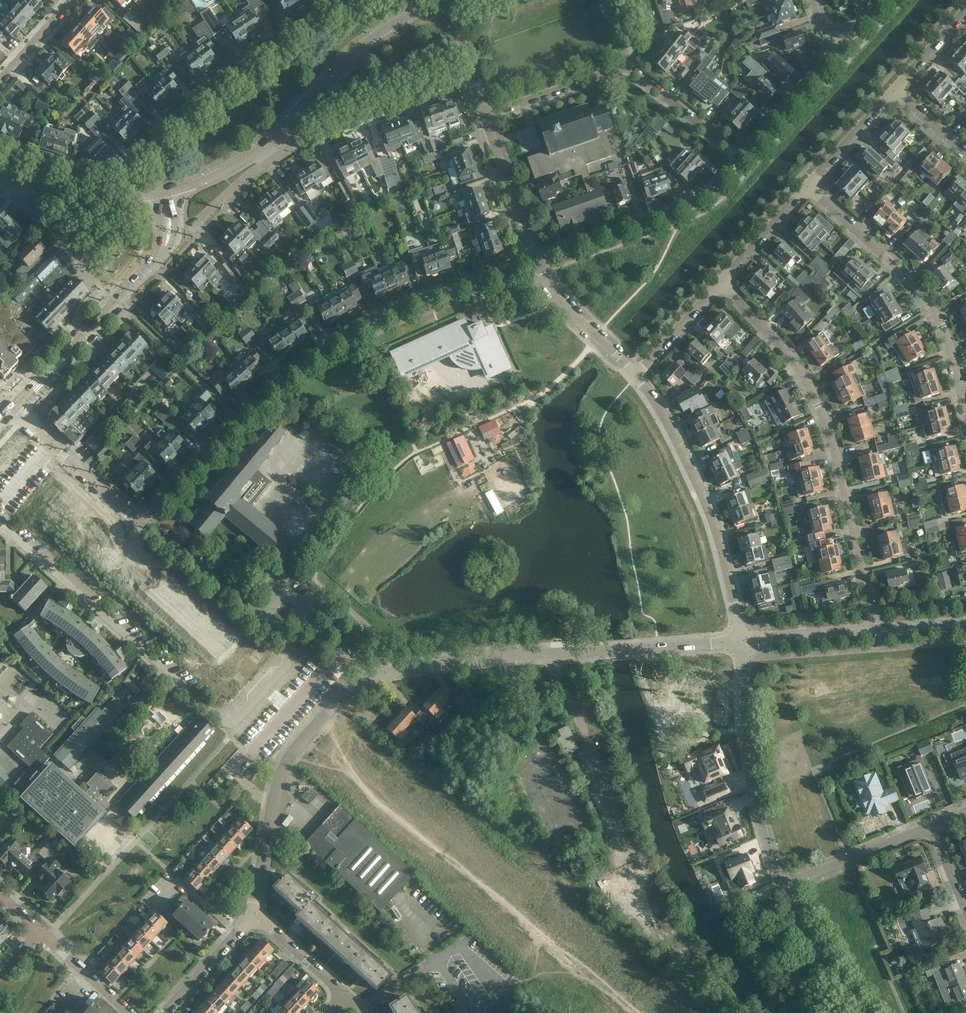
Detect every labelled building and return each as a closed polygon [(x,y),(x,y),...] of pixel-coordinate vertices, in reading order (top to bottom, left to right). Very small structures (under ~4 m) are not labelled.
[(18,0),(17,0),(15,3),(17,5),(13,10),(27,22),(34,14),(18,0)] [(34,14),(42,6),(35,0),(18,0),(34,14)] [(262,0),(245,0),(253,11),(264,4),(262,0)] [(292,0),(270,0),(273,6),(279,2),(286,14),(296,8),(292,0)] [(684,12),(695,8),(692,0),(679,0),(684,12)] [(760,4),(759,0),(751,0),(746,2),(748,8),(760,4)] [(774,14),(792,7),(790,0),(775,0),(770,2),(774,14)] [(837,7),(839,6),(841,12),(848,9),(847,6),(853,4),(852,2),(855,1),(855,0),(834,0),(837,7)] [(792,7),(774,14),(778,25),(797,19),(792,7)] [(94,8),(86,17),(102,31),(105,28),(103,26),(108,21),(94,8)] [(27,22),(13,10),(9,15),(7,12),(3,16),(20,30),(27,22)] [(212,31),(218,27),(209,12),(202,17),(212,31)] [(128,13),(123,19),(144,39),(150,33),(128,13)] [(152,25),(156,28),(159,25),(155,21),(158,18),(152,13),(146,20),(152,25)] [(248,13),(237,20),(250,38),(261,31),(258,27),(260,26),(254,16),(252,18),(248,13)] [(3,16),(0,19),(3,21),(0,25),(0,28),(12,39),(20,30),(3,16)] [(102,31),(86,17),(79,26),(92,38),(97,33),(99,35),(102,31)] [(237,20),(231,24),(229,22),(222,26),(234,44),(236,42),(239,45),(250,38),(237,20)] [(92,38),(79,26),(71,34),(87,48),(90,45),(88,43),(92,38)] [(200,42),(190,50),(206,69),(207,70),(213,65),(212,64),(215,61),(215,60),(217,59),(212,53),(210,54),(207,51),(212,47),(207,41),(211,37),(202,26),(194,32),(200,42)] [(760,40),(771,36),(769,30),(757,34),(760,40)] [(676,34),(669,43),(683,55),(692,44),(689,42),(693,37),(686,32),(681,38),(676,34)] [(788,51),(806,45),(801,32),(782,39),(783,43),(785,43),(788,51)] [(87,48),(71,34),(63,43),(77,55),(82,50),(84,52),(87,48)] [(778,34),(771,36),(760,40),(762,46),(780,40),(778,34)] [(669,43),(661,53),(679,67),(682,63),(679,61),(683,55),(669,43)] [(165,58),(170,54),(163,45),(157,50),(165,58)] [(708,55),(701,63),(696,70),(703,75),(694,87),(697,90),(694,93),(701,98),(713,83),(709,79),(715,72),(709,67),(713,61),(712,61),(719,52),(714,48),(708,55)] [(123,49),(114,58),(116,60),(121,64),(121,63),(129,55),(123,49)] [(694,57),(699,61),(705,53),(700,49),(694,57)] [(165,58),(157,50),(152,54),(160,63),(165,58)] [(190,50),(175,62),(181,69),(186,64),(196,76),(206,69),(190,50)] [(676,71),(679,67),(661,53),(660,55),(658,54),(653,61),(668,74),(673,68),(676,71)] [(705,53),(699,61),(701,63),(708,55),(705,53)] [(959,53),(951,62),(965,75),(965,74),(965,59),(959,53)] [(47,62),(44,65),(62,81),(65,78),(62,75),(71,66),(59,55),(54,59),(51,56),(50,58),(49,58),(47,60),(47,62)] [(766,60),(762,65),(774,78),(778,74),(786,81),(795,72),(779,57),(771,64),(766,60)] [(771,84),(764,77),(767,73),(751,59),(746,64),(758,75),(750,83),(769,100),(778,90),(775,88),(776,87),(772,84),(771,84)] [(123,65),(121,63),(121,64),(116,60),(110,66),(106,63),(104,65),(115,74),(123,65)] [(730,76),(736,75),(734,63),(727,64),(730,76)] [(62,81),(44,65),(36,74),(49,86),(54,81),(56,83),(59,80),(61,82),(62,81)] [(684,79),(690,71),(686,68),(680,75),(684,79)] [(169,100),(179,92),(170,82),(174,79),(166,70),(153,82),(169,100)] [(101,89),(106,83),(114,74),(111,71),(103,80),(97,75),(92,81),(101,89)] [(941,72),(933,81),(948,95),(956,86),(941,72)] [(133,87),(125,79),(120,84),(128,92),(133,87)] [(19,80),(16,83),(24,90),(27,86),(19,80)] [(713,83),(701,98),(707,104),(710,101),(713,103),(722,92),(727,95),(731,91),(734,86),(730,83),(727,86),(722,81),(718,86),(713,83)] [(948,95),(933,81),(925,90),(940,104),(948,95)] [(169,100),(153,82),(152,82),(156,86),(151,90),(148,86),(139,94),(145,100),(149,96),(154,102),(152,104),(158,110),(160,108),(169,100)] [(736,110),(749,122),(758,113),(755,111),(758,107),(753,102),(757,97),(738,82),(734,86),(731,91),(740,101),(739,103),(741,105),(736,110)] [(139,118),(137,120),(134,117),(139,111),(132,104),(136,100),(128,92),(120,84),(115,89),(124,98),(111,111),(135,134),(145,123),(139,118)] [(36,98),(41,92),(33,85),(28,90),(36,98)] [(76,95),(83,101),(87,97),(80,91),(76,95)] [(76,95),(74,98),(73,98),(80,104),(83,101),(76,95)] [(41,112),(45,101),(39,98),(34,109),(41,112)] [(47,114),(52,104),(45,101),(41,112),(47,114)] [(452,103),(440,107),(446,124),(448,123),(450,128),(460,124),(452,103)] [(5,135),(16,111),(11,108),(6,106),(0,117),(0,133),(4,135),(5,135)] [(965,116),(965,111),(961,106),(959,109),(961,112),(956,118),(961,122),(965,116)] [(428,112),(422,114),(430,137),(448,131),(446,124),(440,107),(428,111),(428,112)] [(589,107),(549,120),(539,124),(545,141),(551,157),(555,156),(562,174),(540,182),(541,186),(539,187),(544,202),(556,198),(555,195),(563,192),(560,183),(581,175),(578,168),(569,171),(562,153),(600,140),(598,135),(614,129),(606,107),(590,112),(589,107)] [(729,114),(726,117),(728,119),(741,131),(744,128),(745,128),(749,124),(749,123),(749,122),(736,110),(731,115),(729,114)] [(16,111),(5,135),(11,138),(12,136),(16,138),(17,138),(19,139),(22,132),(20,131),(27,116),(22,114),(20,119),(14,116),(17,111),(16,111)] [(135,134),(111,111),(100,123),(105,127),(104,129),(111,136),(115,132),(126,143),(135,134)] [(94,126),(99,121),(91,112),(86,117),(94,126)] [(650,124),(659,132),(664,127),(672,134),(676,129),(658,114),(650,124)] [(94,126),(86,117),(81,121),(89,130),(94,126)] [(407,140),(409,145),(418,142),(419,145),(418,145),(422,156),(429,154),(425,143),(422,134),(417,136),(412,123),(407,125),(405,121),(406,121),(406,120),(405,121),(405,120),(400,122),(400,120),(393,123),(400,143),(407,140)] [(895,121),(887,131),(905,147),(908,143),(905,140),(910,134),(895,121)] [(400,143),(393,123),(386,125),(387,128),(382,129),(385,135),(381,137),(383,144),(387,142),(388,145),(385,146),(388,154),(396,151),(395,150),(402,148),(400,143)] [(40,148),(51,152),(57,133),(52,132),(53,127),(47,125),(40,148)] [(63,135),(57,133),(51,152),(63,156),(70,132),(65,131),(63,135)] [(905,147),(887,131),(879,140),(893,153),(901,144),(905,147)] [(452,146),(464,142),(461,135),(450,139),(452,146)] [(674,150),(679,145),(670,138),(666,143),(674,150)] [(360,141),(359,141),(357,140),(355,140),(353,141),(352,142),(352,144),(348,146),(357,164),(368,159),(360,141)] [(429,141),(425,143),(429,154),(434,152),(429,141)] [(93,159),(96,162),(94,164),(99,169),(101,167),(102,168),(114,155),(105,146),(103,148),(101,146),(96,151),(98,153),(93,159)] [(348,146),(344,149),(343,147),(341,147),(339,148),(338,149),(338,151),(338,152),(332,155),(340,171),(340,170),(345,179),(347,178),(348,180),(357,175),(355,171),(359,169),(357,164),(348,146)] [(575,164),(601,155),(599,151),(600,150),(599,146),(572,155),(573,160),(574,160),(575,164)] [(919,160),(927,151),(922,146),(914,155),(919,160)] [(663,161),(668,158),(661,148),(656,152),(663,161)] [(861,159),(863,160),(859,164),(877,181),(880,177),(882,178),(890,169),(902,179),(906,174),(911,169),(902,161),(897,166),(888,158),(884,162),(870,149),(861,159)] [(453,161),(455,168),(475,161),(471,150),(468,151),(468,150),(451,156),(446,158),(448,163),(453,161)] [(663,161),(656,152),(651,155),(657,165),(663,161)] [(685,157),(682,161),(697,175),(705,166),(692,154),(687,159),(685,157)] [(633,176),(639,174),(633,155),(626,157),(633,176)] [(924,172),(930,177),(942,163),(933,155),(919,170),(923,174),(924,172)] [(388,190),(402,186),(393,159),(388,160),(386,157),(371,162),(375,178),(383,175),(388,190)] [(475,161),(455,168),(461,185),(476,180),(476,179),(474,180),(473,175),(476,174),(475,172),(478,171),(475,161)] [(611,170),(620,167),(618,161),(609,164),(611,170)] [(697,175),(682,161),(679,164),(681,166),(676,171),(689,183),(697,175)] [(316,164),(315,164),(314,163),(312,163),(310,164),(309,166),(310,168),(306,170),(316,187),(319,191),(324,189),(333,183),(330,178),(326,180),(316,164)] [(942,163),(930,177),(935,182),(934,183),(938,187),(952,171),(942,163)] [(854,168),(845,177),(861,191),(869,182),(854,168)] [(316,187),(306,170),(302,173),(300,172),(298,171),(297,172),(296,174),(296,176),(296,177),(296,178),(292,180),(304,200),(319,191),(316,187)] [(904,187),(916,174),(911,170),(899,183),(904,187)] [(658,175),(654,176),(660,196),(671,192),(665,175),(659,177),(658,175)] [(643,183),(646,190),(644,191),(646,199),(649,198),(649,200),(660,196),(654,176),(649,178),(650,180),(643,183)] [(861,191),(845,177),(837,186),(853,200),(861,191)] [(618,206),(631,201),(626,187),(627,186),(625,179),(617,182),(619,188),(613,190),(618,206)] [(960,199),(965,192),(965,184),(961,179),(949,193),(953,196),(955,195),(960,199)] [(353,205),(359,203),(357,199),(347,180),(341,183),(353,205)] [(353,205),(341,183),(335,187),(340,197),(341,196),(344,203),(346,202),(348,206),(352,204),(353,206),(353,205)] [(885,197),(889,192),(880,184),(876,189),(885,197)] [(891,201),(903,188),(897,184),(884,199),(888,202),(890,201),(891,201)] [(436,196),(447,192),(444,185),(433,189),(435,196),(436,196)] [(275,192),(268,197),(280,213),(287,207),(291,203),(280,189),(276,193),(275,192)] [(465,200),(468,207),(484,201),(480,189),(458,197),(460,202),(465,200)] [(431,191),(421,194),(424,201),(434,197),(431,191)] [(577,224),(609,213),(601,191),(554,208),(562,229),(571,226),(572,230),(578,228),(577,224)] [(438,202),(449,198),(447,192),(436,196),(438,202)] [(927,208),(935,199),(930,194),(922,203),(927,208)] [(933,213),(945,199),(940,195),(928,208),(933,213)] [(280,213),(268,197),(256,207),(265,217),(261,220),(264,224),(259,228),(266,236),(274,245),(277,248),(281,243),(279,241),(280,241),(271,232),(270,230),(273,228),(274,229),(283,222),(278,215),(280,213)] [(489,213),(484,201),(468,207),(462,209),(468,226),(485,220),(484,220),(482,216),(489,213)] [(868,215),(876,206),(872,202),(864,211),(868,215)] [(314,223),(320,218),(309,203),(303,207),(302,207),(314,223)] [(875,219),(884,228),(897,214),(896,213),(897,212),(893,209),(892,209),(894,207),(890,203),(875,219)] [(918,220),(927,210),(922,206),(913,216),(918,220)] [(314,223),(302,207),(295,213),(307,228),(314,223)] [(924,224),(933,214),(927,210),(918,220),(924,224)] [(960,225),(960,226),(965,219),(965,214),(963,212),(955,221),(960,225)] [(3,234),(15,223),(5,213),(0,219),(0,238),(3,234)] [(897,214),(884,228),(894,237),(907,223),(906,222),(906,220),(903,217),(901,218),(897,214)] [(810,216),(802,225),(814,236),(821,243),(834,229),(819,216),(815,221),(810,216)] [(352,219),(342,224),(345,231),(355,226),(352,219)] [(960,226),(960,225),(954,232),(957,236),(964,229),(965,230),(965,228),(965,219),(960,226)] [(15,223),(3,234),(13,243),(24,232),(15,223)] [(238,224),(230,232),(244,247),(249,242),(253,239),(238,224)] [(814,236),(802,225),(793,234),(809,248),(813,243),(810,240),(814,236)] [(482,226),(469,231),(471,236),(475,235),(477,239),(479,239),(481,246),(498,240),(494,228),(484,232),(482,226)] [(244,247),(230,232),(221,241),(222,242),(221,243),(221,245),(223,247),(225,247),(227,246),(235,254),(229,260),(234,265),(246,253),(246,248),(244,247)] [(957,236),(954,232),(953,233),(952,232),(943,242),(948,246),(957,237),(957,236)] [(905,246),(914,255),(925,243),(927,241),(922,237),(920,239),(916,234),(905,246)] [(274,245),(266,236),(261,241),(269,250),(274,245)] [(927,241),(925,243),(914,255),(924,263),(939,246),(930,237),(927,241)] [(34,240),(17,257),(24,265),(16,273),(26,283),(33,276),(41,268),(35,263),(46,251),(34,240)] [(498,240),(481,246),(479,246),(481,253),(477,255),(480,264),(494,259),(492,255),(502,252),(498,240)] [(442,243),(430,247),(438,272),(450,268),(448,261),(457,258),(452,244),(443,247),(442,243)] [(798,264),(802,260),(785,244),(776,254),(788,266),(793,260),(798,264)] [(840,261),(849,252),(844,246),(835,256),(840,261)] [(438,272),(430,247),(423,250),(422,247),(409,252),(417,274),(425,272),(427,276),(438,272)] [(12,253),(7,248),(0,255),(0,263),(2,264),(12,253)] [(944,290),(946,288),(950,293),(961,285),(956,279),(953,281),(946,271),(953,266),(951,263),(957,259),(952,252),(941,260),(945,267),(933,276),(944,290)] [(51,257),(42,266),(79,303),(88,294),(67,273),(51,257)] [(818,257),(813,262),(821,270),(823,271),(827,266),(818,257)] [(217,273),(208,264),(209,262),(208,260),(207,259),(205,259),(203,260),(202,259),(193,267),(209,283),(213,279),(212,278),(217,273)] [(843,274),(849,279),(846,282),(849,285),(865,267),(856,259),(843,274)] [(821,270),(813,262),(808,267),(814,272),(810,277),(813,279),(821,270)] [(397,268),(391,271),(398,287),(409,283),(404,273),(408,271),(404,263),(396,266),(397,268)] [(225,264),(219,268),(232,285),(238,280),(231,271),(225,264)] [(79,303),(42,266),(41,268),(33,276),(71,312),(79,303)] [(388,266),(378,271),(380,276),(387,292),(398,287),(391,271),(390,271),(388,266)] [(209,283),(193,267),(185,276),(186,277),(185,279),(185,281),(187,283),(189,283),(191,282),(202,293),(207,288),(206,287),(209,283)] [(237,267),(231,271),(238,280),(244,276),(237,267)] [(355,267),(350,270),(352,275),(358,272),(355,267)] [(865,267),(849,285),(853,288),(851,290),(856,295),(874,276),(865,267)] [(387,292),(380,276),(378,271),(377,271),(376,268),(359,275),(368,296),(374,293),(376,297),(387,292)] [(778,288),(785,281),(770,268),(764,274),(761,272),(751,283),(767,297),(776,287),(778,288)] [(350,270),(344,273),(347,278),(352,275),(350,270)] [(821,270),(813,279),(820,286),(825,281),(829,277),(823,271),(821,270)] [(809,293),(815,286),(818,289),(820,286),(813,279),(810,277),(809,275),(800,285),(809,293)] [(71,312),(33,276),(26,283),(22,287),(45,309),(44,311),(50,317),(54,314),(61,321),(71,312)] [(794,291),(800,285),(790,276),(784,282),(794,291)] [(306,302),(299,291),(301,290),(296,281),(289,286),(301,305),(306,302)] [(825,281),(820,286),(818,289),(822,293),(830,285),(825,281)] [(281,288),(288,299),(294,309),(299,306),(286,285),(281,288)] [(353,285),(336,295),(337,297),(346,313),(356,307),(354,303),(361,299),(353,285)] [(45,309),(22,287),(11,298),(48,334),(49,334),(61,321),(54,314),(50,317),(44,311),(45,309)] [(263,297),(258,290),(251,297),(255,302),(263,297)] [(346,313),(337,297),(334,292),(324,298),(336,319),(346,313)] [(186,311),(174,299),(175,297),(174,295),(173,294),(171,294),(169,295),(168,294),(160,302),(177,320),(181,316),(186,311)] [(871,304),(876,311),(873,312),(875,316),(894,304),(888,294),(871,304)] [(783,312),(792,322),(804,311),(801,307),(805,303),(799,297),(783,312)] [(36,347),(48,334),(11,298),(2,307),(0,305),(0,313),(36,347)] [(336,319),(324,298),(314,304),(308,307),(315,320),(321,316),(325,325),(336,319)] [(177,320),(160,302),(151,311),(152,312),(151,314),(151,316),(153,317),(155,318),(157,317),(169,328),(174,323),(175,323),(178,320),(177,320)] [(205,303),(200,309),(208,317),(214,312),(205,303)] [(845,315),(853,308),(849,304),(841,311),(845,315)] [(894,304),(875,316),(878,321),(881,319),(884,325),(882,326),(885,331),(899,323),(896,317),(901,315),(894,304)] [(830,324),(840,313),(834,308),(824,319),(830,324)] [(849,320),(857,313),(853,308),(845,315),(849,320)] [(208,317),(200,309),(195,314),(209,328),(202,335),(207,340),(213,334),(212,334),(218,327),(208,317)] [(804,311),(792,322),(790,325),(798,334),(806,327),(807,328),(812,324),(810,322),(812,320),(804,311)] [(6,351),(10,347),(23,360),(36,347),(0,313),(0,345),(6,351)] [(721,314),(713,323),(727,336),(735,327),(721,314)] [(293,325),(287,329),(297,343),(307,336),(296,320),(291,323),(293,325)] [(400,374),(451,352),(452,353),(453,355),(455,358),(456,359),(457,361),(459,363),(462,365),(465,366),(467,367),(470,367),(472,367),(475,367),(478,366),(479,366),(481,365),(483,364),(490,378),(510,369),(493,332),(485,335),(480,323),(469,328),(465,321),(391,354),(400,374)] [(251,341),(256,337),(248,326),(248,327),(244,322),(240,325),(244,330),(243,330),(251,341)] [(727,336),(713,323),(705,332),(718,345),(723,339),(725,341),(728,337),(727,336)] [(185,340),(191,334),(183,326),(177,332),(185,340)] [(287,329),(277,335),(288,350),(297,343),(287,329)] [(251,341),(243,330),(238,335),(246,345),(251,341)] [(128,335),(122,341),(122,342),(137,356),(141,351),(144,353),(148,349),(138,340),(140,338),(134,332),(133,334),(132,333),(129,336),(128,335)] [(806,346),(814,357),(827,348),(831,345),(823,332),(818,336),(819,337),(806,346)] [(213,334),(207,340),(211,344),(217,338),(213,334)] [(914,334),(904,340),(900,334),(884,344),(888,350),(893,347),(899,357),(919,345),(920,344),(919,343),(920,341),(918,338),(916,338),(914,334)] [(278,357),(288,350),(277,335),(271,340),(270,338),(266,341),(278,357)] [(175,350),(180,345),(171,337),(166,342),(175,350)] [(505,339),(498,342),(508,366),(516,363),(505,339)] [(855,353),(867,345),(864,339),(852,347),(855,353)] [(137,356),(122,342),(114,350),(129,364),(132,368),(140,359),(137,356)] [(700,365),(701,364),(702,366),(707,360),(708,361),(712,357),(696,342),(686,353),(700,365)] [(4,380),(23,360),(10,347),(6,351),(0,345),(0,377),(4,380)] [(746,358),(755,348),(750,345),(742,354),(746,358)] [(919,345),(899,357),(905,367),(925,355),(919,345)] [(827,348),(814,357),(821,367),(839,355),(834,348),(829,351),(827,348)] [(880,354),(876,349),(865,355),(873,366),(881,361),(880,355),(880,354)] [(129,364),(114,350),(105,359),(120,373),(129,364)] [(253,351),(246,358),(242,353),(235,359),(241,365),(253,379),(262,371),(256,364),(260,359),(253,351)] [(734,371),(738,367),(729,358),(725,363),(734,371)] [(120,373),(105,359),(97,367),(112,382),(120,373)] [(158,360),(150,369),(154,372),(162,364),(158,360)] [(770,387),(778,378),(773,373),(769,377),(766,374),(767,373),(753,360),(743,372),(757,385),(763,378),(766,381),(765,382),(770,387)] [(674,388),(684,377),(689,381),(698,371),(693,367),(686,375),(680,370),(685,365),(680,361),(676,366),(675,365),(664,379),(674,388)] [(162,364),(154,372),(159,377),(167,369),(162,364)] [(728,378),(733,373),(725,364),(720,368),(728,378)] [(241,365),(232,373),(244,387),(253,379),(241,365)] [(112,382),(97,367),(89,376),(104,390),(112,382)] [(171,373),(167,369),(159,377),(163,381),(171,373)] [(897,369),(884,374),(876,377),(882,391),(887,389),(886,387),(889,386),(901,381),(897,369)] [(698,371),(689,381),(694,386),(703,376),(698,372),(698,371)] [(916,376),(920,388),(937,382),(933,371),(916,376)] [(218,373),(209,381),(220,395),(228,388),(235,395),(244,387),(232,373),(226,378),(225,376),(222,379),(218,373)] [(839,378),(841,382),(833,385),(838,396),(839,396),(855,388),(850,379),(853,377),(851,373),(839,378)] [(104,390),(89,376),(80,384),(95,399),(104,390)] [(166,391),(174,383),(168,378),(161,386),(166,391)] [(937,382),(920,388),(913,390),(916,397),(914,398),(916,404),(918,403),(923,402),(923,400),(940,394),(936,383),(937,383),(937,382)] [(95,399),(80,384),(72,393),(99,419),(100,419),(87,407),(95,399)] [(855,388),(839,396),(845,407),(861,398),(856,388),(855,388)] [(197,406),(192,411),(206,425),(215,416),(203,404),(210,397),(202,389),(191,399),(195,403),(194,404),(197,406)] [(698,389),(684,397),(684,398),(678,402),(680,404),(679,406),(681,410),(683,410),(684,413),(690,409),(693,414),(710,405),(706,397),(703,398),(698,389)] [(777,396),(765,402),(769,411),(774,408),(778,415),(777,416),(782,425),(783,424),(783,425),(801,415),(796,406),(795,406),(793,402),(793,401),(787,390),(777,396)] [(99,419),(72,393),(64,402),(91,428),(99,419)] [(877,404),(890,400),(888,393),(875,397),(877,404)] [(720,410),(732,403),(729,398),(717,404),(720,410)] [(879,410),(892,406),(890,400),(877,404),(879,410)] [(91,428),(64,402),(56,410),(83,437),(91,428)] [(895,414),(908,411),(906,404),(894,408),(895,414)] [(181,421),(164,405),(159,410),(176,426),(181,421)] [(697,437),(714,429),(720,426),(712,409),(697,416),(700,421),(691,425),(697,437)] [(928,414),(930,425),(931,425),(947,421),(948,421),(945,409),(928,414)] [(83,437),(56,410),(55,410),(49,416),(51,417),(48,420),(48,421),(47,422),(53,428),(55,427),(74,446),(83,437)] [(159,410),(155,415),(171,431),(176,426),(159,410)] [(197,434),(206,425),(192,411),(187,416),(184,414),(180,418),(197,434)] [(897,420),(910,417),(908,411),(895,414),(897,420)] [(849,422),(852,433),(869,428),(868,423),(872,421),(869,412),(862,415),(863,417),(849,422)] [(499,432),(494,421),(479,428),(485,439),(499,432)] [(947,421),(931,425),(930,425),(923,427),(926,439),(950,433),(947,421)] [(254,445),(220,485),(188,524),(206,539),(225,517),(279,562),(295,543),(251,506),(237,495),(257,471),(269,457),(267,455),(284,434),(274,425),(256,446),(254,445)] [(739,440),(751,435),(747,428),(736,434),(739,440)] [(869,428),(852,433),(852,434),(854,433),(857,444),(875,439),(871,428),(870,428),(869,428)] [(714,429),(697,437),(703,449),(720,440),(714,429)] [(168,430),(165,433),(162,431),(160,431),(157,434),(157,437),(162,442),(176,455),(185,446),(168,430)] [(806,431),(789,437),(784,438),(788,450),(809,443),(810,443),(806,431)] [(90,448),(98,439),(94,435),(86,443),(90,448)] [(138,448),(143,443),(135,435),(130,440),(138,448)] [(741,445),(753,440),(751,435),(739,440),(741,445)] [(860,460),(863,472),(886,466),(883,452),(903,448),(900,435),(887,438),(889,444),(876,447),(877,456),(860,460)] [(458,467),(474,460),(463,436),(447,444),(458,467)] [(95,452),(103,444),(98,439),(90,448),(95,452)] [(759,450),(772,444),(769,439),(757,444),(759,450)] [(138,448),(130,440),(125,445),(134,453),(138,448)] [(176,455),(162,442),(157,447),(155,444),(153,446),(150,443),(143,451),(154,462),(159,457),(167,465),(176,455)] [(809,443),(788,450),(786,450),(790,462),(813,455),(809,443)] [(905,453),(918,449),(916,443),(903,446),(905,453)] [(99,459),(107,451),(102,447),(95,455),(99,459)] [(729,448),(717,453),(719,458),(710,463),(715,475),(740,463),(732,466),(727,456),(732,454),(729,448)] [(955,448),(938,453),(937,450),(929,452),(933,466),(940,464),(958,460),(955,448)] [(907,459),(920,455),(918,449),(905,453),(907,459)] [(958,460),(940,464),(941,464),(939,465),(940,470),(934,471),(936,477),(942,476),(959,472),(957,460),(958,460)] [(134,466),(130,470),(147,486),(155,477),(141,463),(136,468),(134,466)] [(740,463),(715,475),(720,486),(722,488),(732,484),(731,481),(738,478),(739,477),(737,471),(743,468),(740,463)] [(771,478),(784,475),(781,463),(765,466),(766,468),(746,476),(751,489),(771,481),(771,478)] [(819,469),(806,472),(804,465),(788,468),(790,477),(795,475),(798,487),(804,486),(804,485),(820,482),(822,481),(819,469)] [(886,466),(863,472),(864,471),(867,483),(888,478),(886,466)] [(147,486),(130,470),(126,474),(128,477),(123,482),(138,496),(147,486)] [(271,482),(257,471),(237,495),(251,506),(271,482)] [(898,484),(911,481),(910,474),(896,477),(898,484)] [(899,490),(912,487),(911,481),(898,484),(899,490)] [(823,493),(820,482),(804,485),(804,486),(798,487),(797,487),(799,499),(823,493)] [(915,492),(928,488),(926,482),(913,485),(915,492)] [(947,492),(940,494),(943,505),(950,503),(965,499),(965,491),(965,487),(947,492)] [(916,498),(929,494),(928,488),(915,492),(916,498)] [(727,501),(731,513),(754,505),(753,505),(749,506),(744,494),(727,501)] [(873,510),(894,505),(892,494),(869,499),(872,510),(873,510)] [(950,503),(943,505),(946,516),(952,515),(965,512),(965,499),(950,503)] [(782,511),(796,508),(795,501),(781,504),(782,511)] [(754,505),(731,513),(736,525),(736,527),(746,524),(746,522),(753,519),(751,512),(755,510),(754,505)] [(894,505),(873,510),(876,522),(899,517),(896,505),(894,505)] [(784,517),(797,513),(796,508),(782,511),(784,517)] [(810,512),(813,524),(829,520),(831,520),(828,508),(810,512)] [(769,517),(771,524),(784,520),(781,513),(769,517)] [(908,523),(921,520),(920,513),(906,516),(908,523)] [(784,520),(771,524),(773,529),(785,525),(784,520)] [(829,520),(813,524),(812,525),(814,536),(832,532),(829,520)] [(909,529),(923,526),(921,520),(908,523),(909,529)] [(957,530),(957,527),(949,529),(952,543),(953,543),(965,540),(965,527),(957,530)] [(878,538),(881,550),(882,549),(899,545),(896,536),(900,535),(899,532),(896,533),(896,534),(878,538)] [(740,540),(743,553),(761,548),(758,536),(740,540)] [(793,549),(805,546),(804,540),(792,543),(793,549)] [(953,543),(957,558),(965,556),(965,540),(953,543)] [(899,545),(882,549),(885,561),(909,556),(906,544),(899,545)] [(795,555),(806,552),(805,546),(793,549),(795,555)] [(819,551),(821,563),(838,560),(839,559),(837,547),(819,551)] [(761,548),(743,553),(746,565),(747,568),(758,565),(757,563),(764,561),(761,548)] [(6,593),(11,597),(9,599),(24,613),(47,588),(34,576),(20,590),(11,582),(4,582),(4,572),(3,572),(3,566),(4,566),(4,552),(0,552),(0,593),(6,593)] [(918,562),(931,559),(929,552),(916,555),(918,562)] [(773,567),(794,562),(792,556),(772,560),(773,567)] [(919,567),(932,564),(931,559),(918,562),(919,567)] [(838,560),(821,563),(822,563),(820,564),(823,575),(841,571),(838,560)] [(774,573),(796,568),(794,562),(773,567),(774,573)] [(936,572),(951,568),(949,562),(934,566),(936,572)] [(956,567),(958,573),(961,585),(965,583),(965,564),(956,567)] [(937,578),(952,574),(951,568),(936,572),(937,578)] [(899,585),(909,583),(906,570),(887,575),(890,589),(899,586),(899,585)] [(750,581),(753,594),(778,588),(777,587),(776,588),(773,575),(750,581)] [(813,579),(799,582),(801,589),(815,585),(813,579)] [(803,596),(799,582),(792,584),(796,597),(803,596)] [(801,589),(803,596),(810,594),(810,596),(817,594),(816,593),(822,591),(824,602),(835,600),(836,603),(841,602),(840,600),(849,598),(848,596),(851,595),(849,587),(846,587),(846,584),(821,590),(820,585),(801,589)] [(778,588),(753,594),(756,606),(773,602),(774,605),(781,603),(778,588)] [(61,600),(58,605),(66,610),(70,605),(61,600)] [(88,630),(80,623),(65,612),(49,603),(49,602),(48,602),(40,618),(55,627),(69,637),(67,641),(66,647),(68,652),(74,657),(79,658),(84,657),(89,654),(100,667),(111,680),(111,681),(126,670),(125,670),(120,663),(108,648),(94,634),(94,632),(98,628),(94,625),(91,629),(88,630)] [(63,665),(57,660),(45,647),(33,634),(28,627),(29,627),(28,627),(13,637),(14,638),(26,652),(38,666),(45,673),(52,678),(59,684),(67,690),(83,700),(90,704),(91,705),(100,689),(99,689),(84,681),(70,670),(63,665)] [(120,650),(116,653),(122,661),(127,657),(120,650)] [(126,706),(142,689),(129,677),(118,688),(121,691),(115,696),(126,706)] [(434,717),(453,696),(443,686),(415,717),(406,709),(386,730),(397,740),(416,718),(430,731),(438,721),(434,717)] [(97,709),(86,721),(81,717),(70,729),(75,733),(53,757),(68,770),(96,740),(103,746),(109,740),(108,739),(107,739),(104,734),(102,734),(101,734),(124,708),(114,699),(102,713),(97,709)] [(45,763),(49,759),(38,749),(52,734),(19,704),(8,716),(12,719),(0,732),(0,742),(29,768),(25,773),(14,785),(15,785),(14,786),(26,797),(24,799),(75,845),(85,833),(81,830),(92,818),(96,822),(113,803),(107,797),(116,788),(99,772),(99,773),(98,772),(86,784),(87,785),(87,786),(90,789),(83,796),(46,763),(45,764),(45,763)] [(198,714),(187,727),(117,804),(134,819),(215,729),(198,714)] [(569,728),(563,731),(560,732),(563,739),(558,741),(564,755),(572,752),(573,753),(579,751),(576,744),(580,742),(581,740),(578,734),(576,733),(572,735),(569,728)] [(929,741),(917,746),(921,757),(933,753),(929,741)] [(701,792),(706,802),(720,796),(716,786),(723,783),(721,778),(728,775),(721,760),(723,759),(722,756),(723,756),(719,746),(709,750),(710,752),(702,755),(700,753),(690,757),(688,758),(683,760),(689,772),(699,768),(706,784),(714,780),(716,786),(701,792)] [(954,764),(961,781),(965,779),(965,759),(954,764)] [(915,799),(932,792),(921,764),(904,771),(915,799)] [(1,787),(9,779),(0,770),(0,785),(1,787)] [(875,776),(855,784),(867,813),(872,811),(873,816),(884,811),(882,807),(886,806),(898,800),(894,788),(881,793),(875,776)] [(12,809),(0,798),(0,806),(8,814),(12,809)] [(335,811),(322,825),(330,832),(312,852),(380,913),(409,881),(415,874),(340,806),(335,811)] [(727,810),(726,810),(717,814),(715,808),(718,807),(718,806),(704,812),(705,812),(707,817),(702,819),(702,820),(702,821),(703,821),(706,828),(705,829),(706,830),(713,827),(716,836),(717,837),(720,844),(720,846),(729,842),(729,843),(730,843),(729,842),(732,841),(733,842),(733,840),(742,836),(738,827),(735,828),(733,824),(735,823),(734,823),(733,824),(732,820),(733,820),(733,819),(731,820),(727,810)] [(221,818),(218,822),(224,827),(227,824),(221,818)] [(240,819),(232,828),(243,839),(251,830),(240,819)] [(213,827),(210,830),(216,836),(219,832),(213,827)] [(243,839),(232,828),(224,837),(236,847),(243,839)] [(205,835),(202,839),(208,845),(212,841),(205,835)] [(236,847),(224,837),(216,845),(228,856),(236,847)] [(34,865),(33,864),(34,863),(31,860),(30,862),(19,852),(22,849),(10,838),(0,849),(0,861),(5,866),(8,863),(12,866),(12,867),(13,868),(23,877),(34,865)] [(46,861),(56,849),(62,844),(56,839),(50,845),(47,843),(37,854),(46,861)] [(197,844),(194,847),(201,853),(204,850),(197,844)] [(228,856),(216,845),(208,854),(220,864),(228,856)] [(190,853),(186,856),(193,862),(196,858),(190,853)] [(208,854),(201,862),(212,873),(220,864),(208,854)] [(740,856),(718,865),(726,883),(748,874),(740,856)] [(51,859),(36,876),(45,884),(39,890),(44,895),(43,896),(49,902),(56,894),(57,895),(67,885),(66,884),(68,881),(55,870),(59,866),(51,859)] [(921,859),(896,870),(897,874),(896,877),(906,882),(907,886),(905,892),(907,897),(931,887),(926,874),(928,874),(927,872),(928,869),(926,865),(924,864),(921,859)] [(193,871),(182,861),(173,871),(179,876),(185,869),(190,874),(193,871)] [(201,862),(193,871),(205,881),(212,873),(201,862)] [(190,874),(185,880),(197,890),(205,881),(193,871),(190,874)] [(312,900),(286,876),(285,875),(285,876),(273,889),(299,913),(295,918),(375,990),(388,976),(308,904),(312,900)] [(178,909),(174,905),(170,902),(166,906),(175,914),(179,910),(178,909)] [(185,902),(178,909),(179,910),(175,914),(173,917),(179,923),(181,921),(194,933),(192,935),(199,941),(205,934),(206,935),(212,928),(201,917),(203,916),(197,911),(196,912),(185,902)] [(175,914),(166,906),(161,911),(171,919),(173,917),(175,914)] [(925,950),(950,940),(941,918),(933,922),(928,909),(911,916),(925,950)] [(171,919),(161,911),(157,915),(166,924),(171,919)] [(155,913),(147,922),(158,932),(166,924),(157,915),(155,913)] [(763,919),(752,923),(755,931),(766,926),(763,919)] [(147,922),(141,928),(139,925),(136,928),(151,941),(158,932),(147,922)] [(0,924),(0,940),(3,942),(11,932),(1,923),(0,924)] [(151,941),(136,928),(135,929),(138,932),(131,939),(143,950),(151,941)] [(124,934),(120,930),(115,936),(119,939),(124,934)] [(131,939),(123,948),(135,958),(143,950),(131,939)] [(262,940),(253,949),(265,960),(273,951),(262,940)] [(123,948),(116,956),(127,967),(135,958),(123,948)] [(265,960),(253,949),(245,958),(257,969),(265,960)] [(116,956),(108,965),(120,975),(127,967),(116,956)] [(257,969),(245,958),(237,967),(249,977),(257,969)] [(281,974),(289,965),(283,961),(275,969),(281,974)] [(929,977),(941,971),(938,962),(925,968),(929,977)] [(965,999),(965,979),(960,964),(944,971),(957,1003),(965,999)] [(108,965),(103,970),(98,966),(95,970),(93,971),(98,976),(100,974),(112,984),(120,975),(108,965)] [(249,977),(237,967),(229,976),(241,986),(249,977)] [(296,971),(290,967),(283,976),(288,980),(296,971)] [(281,974),(275,969),(272,974),(277,978),(281,974)] [(241,986),(229,976),(222,985),(233,995),(241,986)] [(288,980),(283,976),(278,980),(284,985),(288,980)] [(310,977),(298,991),(310,1001),(312,1002),(313,1002),(314,1002),(315,1001),(316,1000),(317,999),(317,998),(317,997),(317,995),(316,994),(318,992),(313,987),(317,983),(310,977)] [(233,995),(222,985),(214,993),(225,1004),(233,995)] [(265,992),(260,987),(256,991),(261,996),(265,992)] [(310,1001),(298,991),(295,987),(287,996),(290,999),(302,1010),(310,1001)] [(266,993),(272,998),(275,995),(270,990),(266,993)] [(225,1004),(214,993),(206,1002),(217,1012),(225,1004)] [(266,993),(263,997),(268,1002),(272,998),(266,993)] [(404,997),(389,1007),(392,1012),(415,1012),(404,997)] [(290,999),(282,1008),(288,1012),(299,1012),(302,1010),(290,999)] [(90,1008),(85,1003),(82,1000),(77,1005),(86,1012),(91,1008),(90,1008)] [(90,1008),(91,1008),(86,1012),(113,1012),(109,1009),(107,1011),(96,1001),(90,1008)] [(249,1009),(252,1006),(247,1001),(243,1005),(249,1009)] [(206,1002),(198,1011),(200,1012),(216,1012),(217,1012),(206,1002)] [(77,1005),(73,1010),(77,1012),(86,1012),(77,1005)] [(243,1005),(240,1009),(245,1012),(249,1009),(243,1005)]
